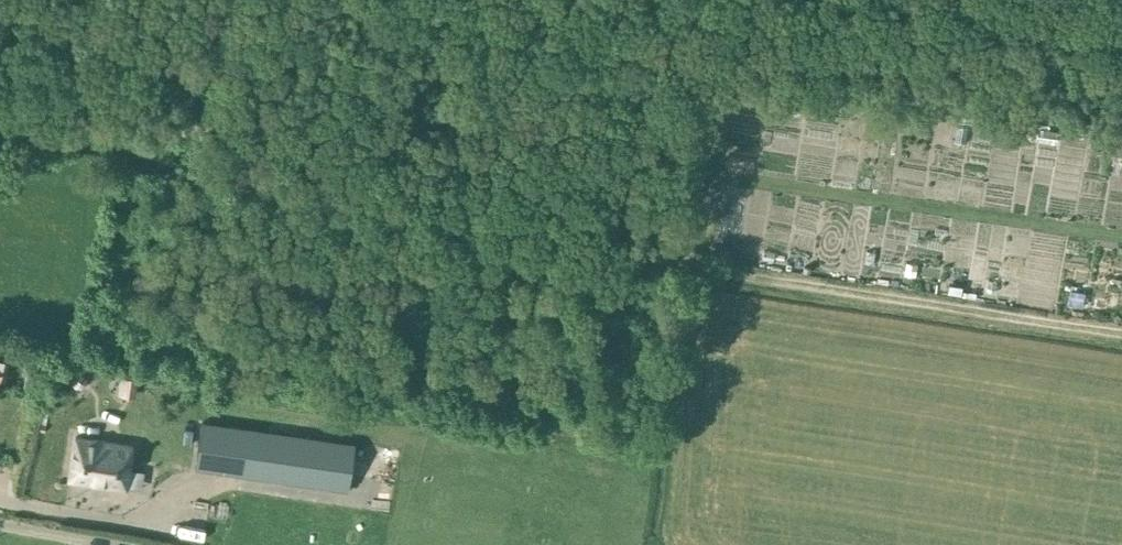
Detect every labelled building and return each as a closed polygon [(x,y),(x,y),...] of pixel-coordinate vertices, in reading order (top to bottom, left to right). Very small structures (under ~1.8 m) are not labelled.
[(825,97),(801,99),(802,114),(825,113),(825,97)] [(781,111),(800,111),(799,98),(781,98),(781,111)] [(892,127),(906,130),(909,111),(896,108),(892,127)] [(1023,152),(1027,138),(999,130),(995,145),(1023,152)] [(833,156),(852,156),(852,143),(833,142),(833,156)] [(987,185),(986,192),(1012,195),(1013,188),(987,185)] [(887,211),(885,222),(903,225),(904,213),(887,211)] [(914,220),(911,232),(937,239),(940,227),(914,220)] [(123,378),(121,392),(134,394),(136,380),(123,378)] [(351,448),(203,424),(195,469),(343,493),(351,448)] [(132,445),(75,436),(68,480),(126,488),(132,445)]
